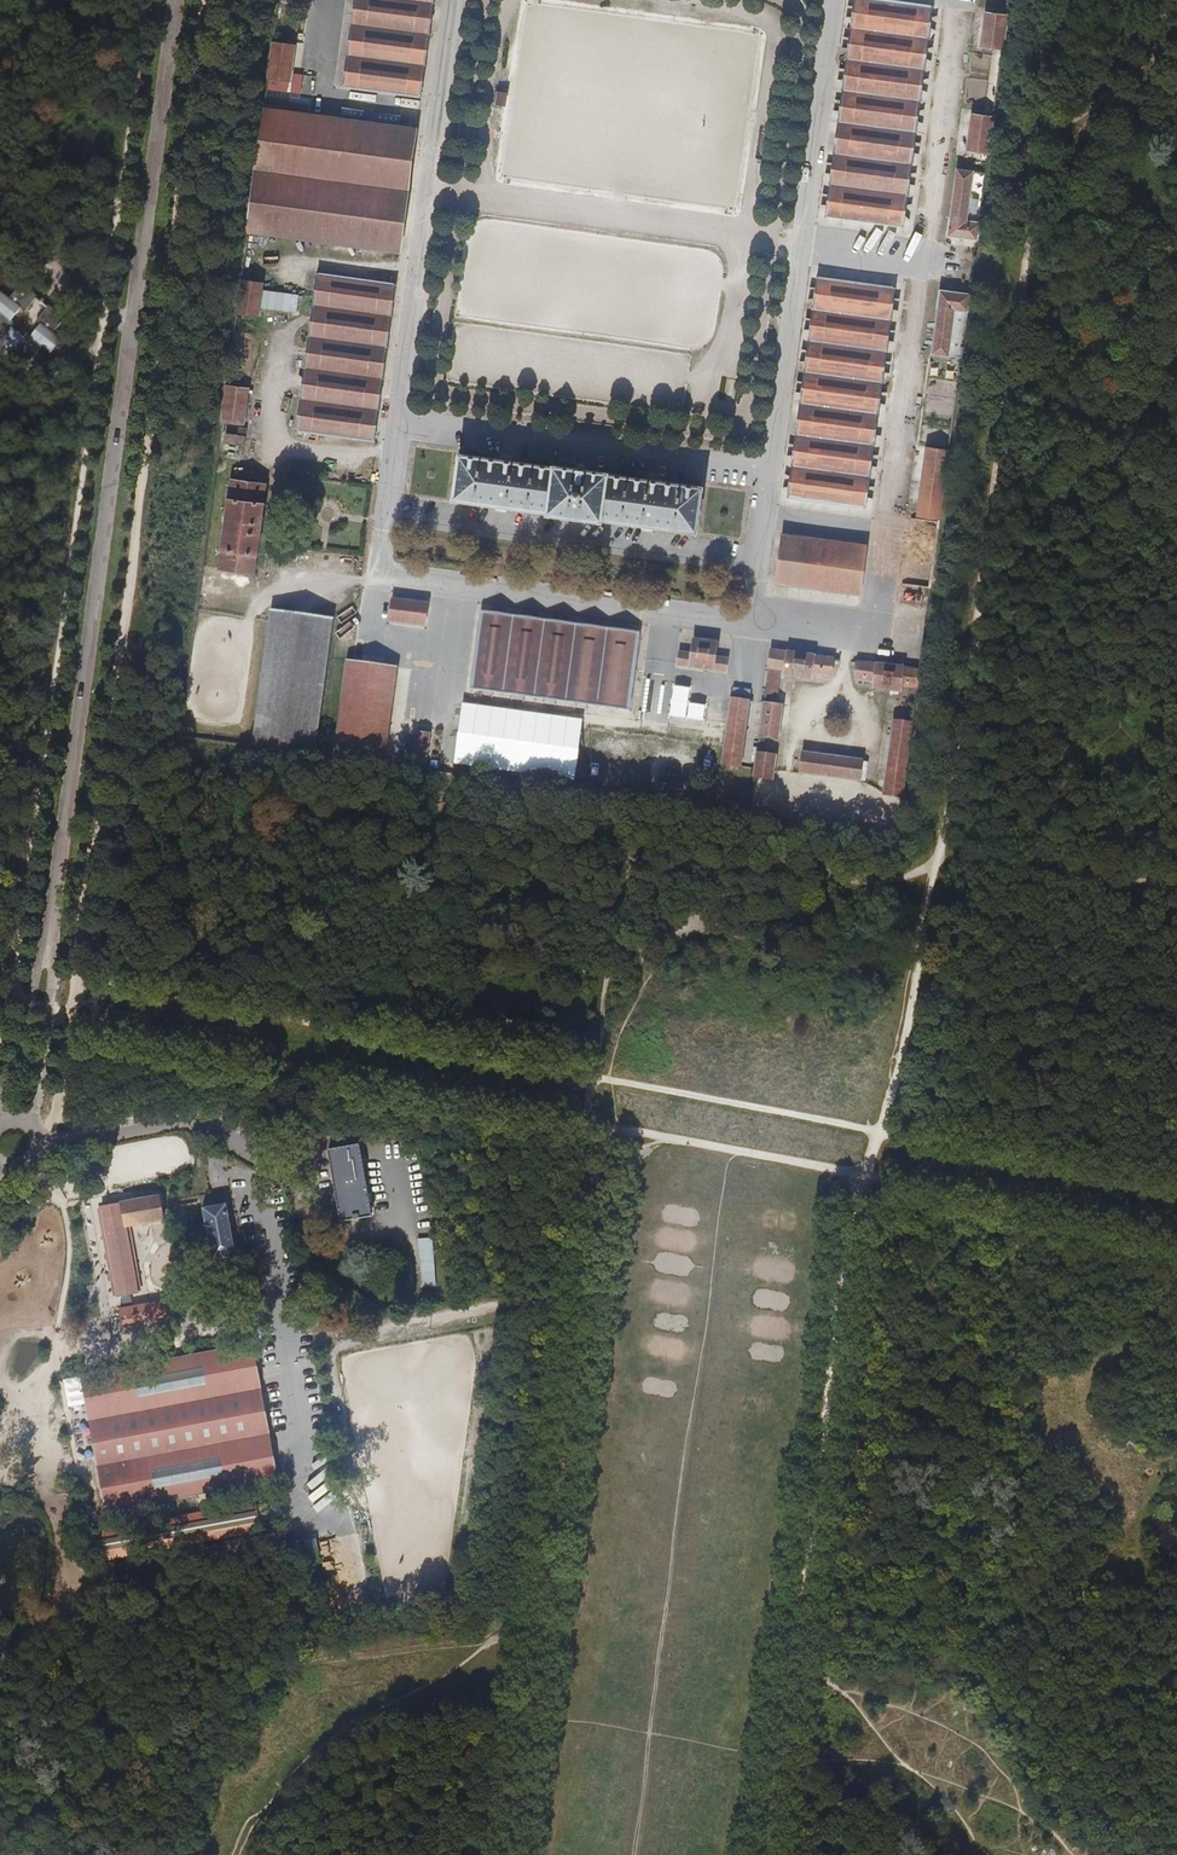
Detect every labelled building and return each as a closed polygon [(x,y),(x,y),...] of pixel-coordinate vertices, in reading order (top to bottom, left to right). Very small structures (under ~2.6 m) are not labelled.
[(421,99),(434,0),(348,0),(348,2),(353,2),(342,89),(421,99)] [(904,227),(933,6),(885,0),(854,0),(825,216),(904,227)] [(981,46),(1002,49),(1007,16),(986,13),(981,46)] [(268,78),(291,82),(296,46),(273,43),(268,78)] [(976,80),(989,82),(992,58),(979,56),(976,80)] [(268,89),(267,97),(286,99),(287,92),(268,89)] [(498,90),(496,105),(508,107),(511,93),(498,90)] [(247,234),(402,255),(419,130),(264,109),(247,234)] [(966,151),(988,154),(993,117),(971,114),(966,151)] [(946,238),(977,242),(979,222),(967,220),(973,172),(955,170),(946,238)] [(296,431),(375,442),(396,284),(317,273),(296,431)] [(787,498),(867,509),(898,288),(818,277),(787,498)] [(236,317),(259,320),(264,283),(241,280),(236,317)] [(46,350),(57,337),(54,334),(64,322),(21,286),(9,300),(0,294),(0,350),(10,356),(18,348),(34,359),(42,347),(46,350)] [(297,312),(299,294),(266,290),(264,309),(297,312)] [(931,354),(961,358),(970,294),(940,290),(931,354)] [(920,434),(951,438),(960,371),(929,367),(920,434)] [(222,422),(244,425),(249,390),(226,387),(222,422)] [(224,444),(244,446),(245,437),(225,435),(224,444)] [(916,517),(940,520),(949,450),(925,447),(916,517)] [(450,501),(697,534),(704,485),(457,452),(450,501)] [(219,570),(254,574),(256,555),(257,555),(263,502),(262,502),(264,484),(230,480),(228,498),(227,498),(220,551),(222,551),(219,570)] [(774,583),(860,596),(867,548),(782,535),(774,583)] [(389,622),(425,627),(427,605),(392,600),(389,622)] [(470,690),(629,711),(639,631),(480,611),(470,690)] [(253,749),(314,757),(333,621),(271,613),(253,749)] [(677,667),(726,673),(728,660),(716,658),(718,644),(692,640),(690,655),(679,653),(677,667)] [(782,677),(811,681),(813,675),(831,678),(834,660),(816,657),(815,656),(786,652),(785,653),(770,650),(768,669),(783,671),(782,677)] [(333,760),(384,767),(397,669),(346,662),(333,760)] [(871,690),(901,694),(902,688),(918,690),(920,671),(904,669),(904,668),(873,663),(872,665),(856,663),(853,680),(872,684),(871,690)] [(721,765),(740,768),(750,701),(730,698),(721,765)] [(759,738),(778,740),(783,705),(763,703),(759,738)] [(884,795),(903,798),(913,723),(893,720),(884,795)] [(753,779),(773,781),(776,755),(757,752),(753,779)] [(799,774),(859,782),(861,761),(802,753),(799,774)] [(451,1010),(454,1025),(465,1023),(463,1008),(451,1010)] [(328,1150),(341,1223),(373,1218),(361,1145),(328,1150)] [(99,1206),(118,1297),(139,1294),(127,1228),(165,1221),(161,1195),(99,1206)] [(203,1208),(213,1260),(236,1256),(227,1205),(203,1208)] [(425,1240),(419,1240),(421,1273),(435,1272),(432,1244),(425,1240)] [(124,1328),(171,1315),(166,1297),(119,1310),(124,1328)] [(81,1376),(106,1512),(279,1480),(254,1345),(81,1376)] [(67,1390),(79,1390),(79,1380),(67,1381),(67,1390)] [(83,1392),(75,1393),(78,1413),(86,1412),(83,1392)] [(55,1415),(64,1410),(58,1399),(49,1404),(55,1415)] [(76,1433),(85,1431),(82,1419),(73,1420),(76,1433)] [(91,1447),(80,1448),(80,1458),(92,1457),(91,1447)] [(327,1461),(313,1470),(317,1476),(331,1467),(327,1461)] [(306,1487),(314,1504),(334,1495),(326,1478),(306,1487)] [(256,1501),(98,1531),(103,1560),(261,1530),(256,1501)]
